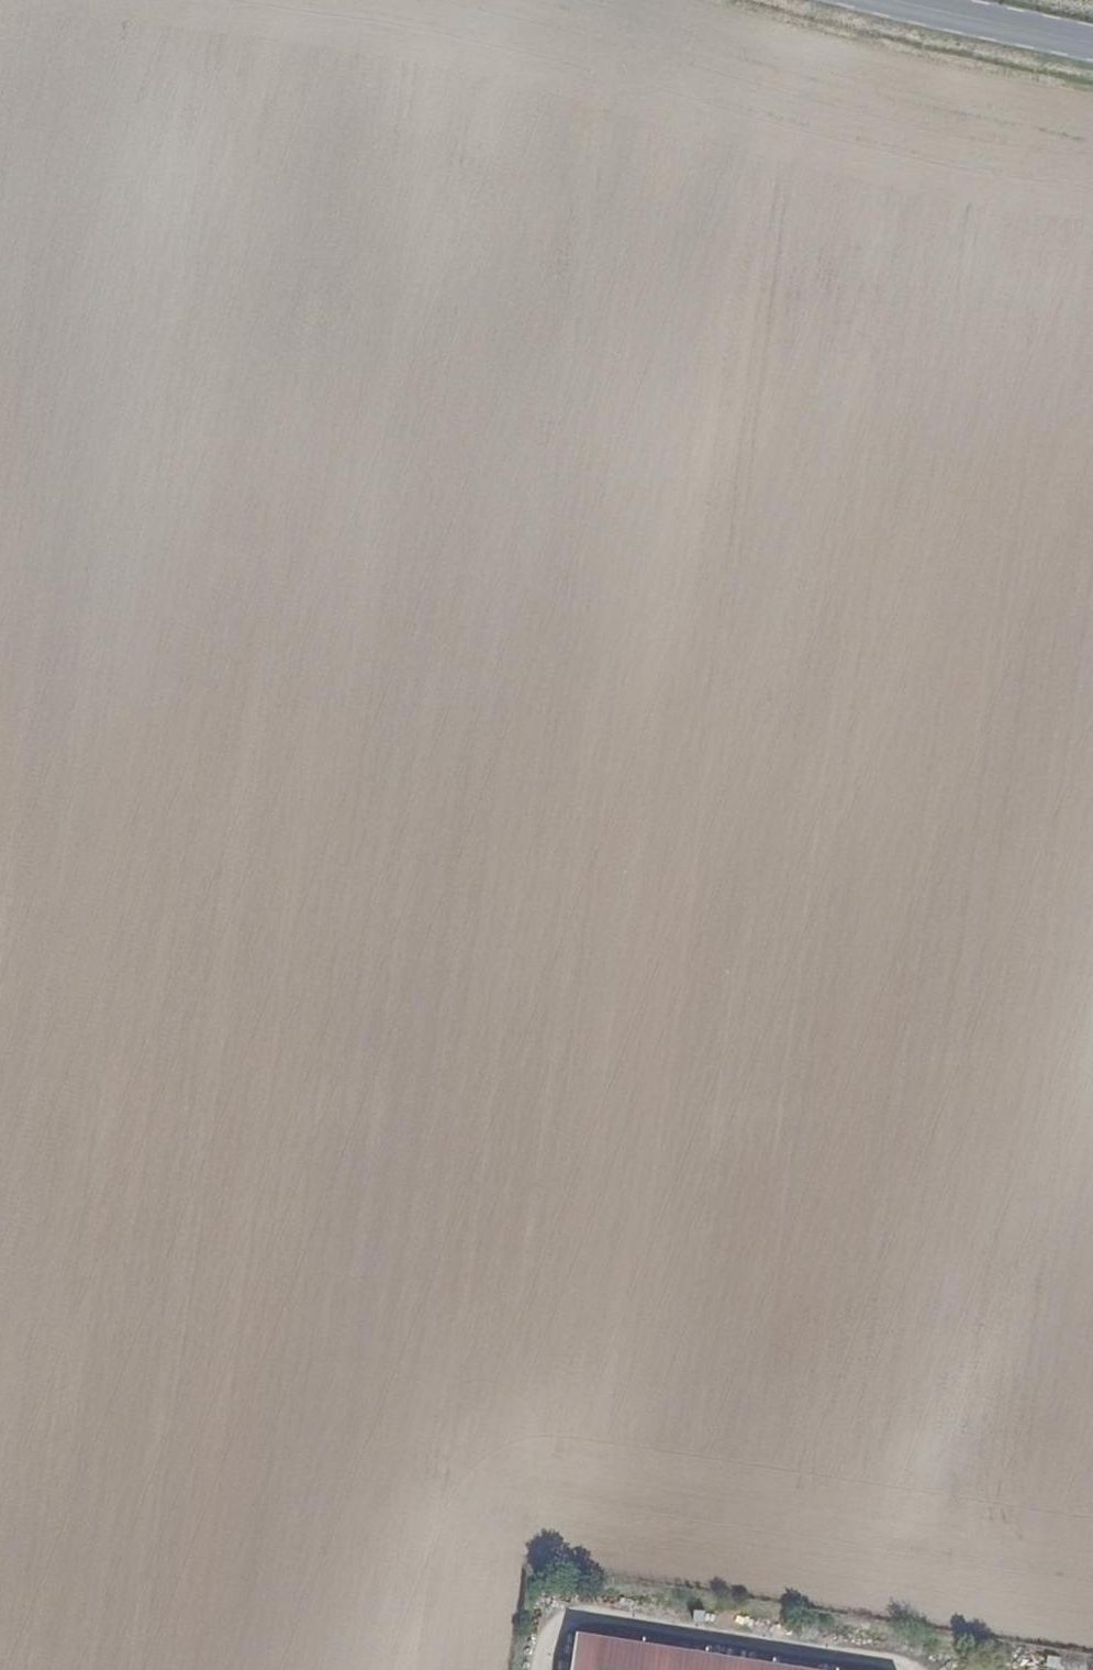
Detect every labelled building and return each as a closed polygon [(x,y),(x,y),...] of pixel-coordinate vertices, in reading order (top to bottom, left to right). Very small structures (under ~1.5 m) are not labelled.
[(571,1669),(855,1669),(579,1622),(571,1669)]
